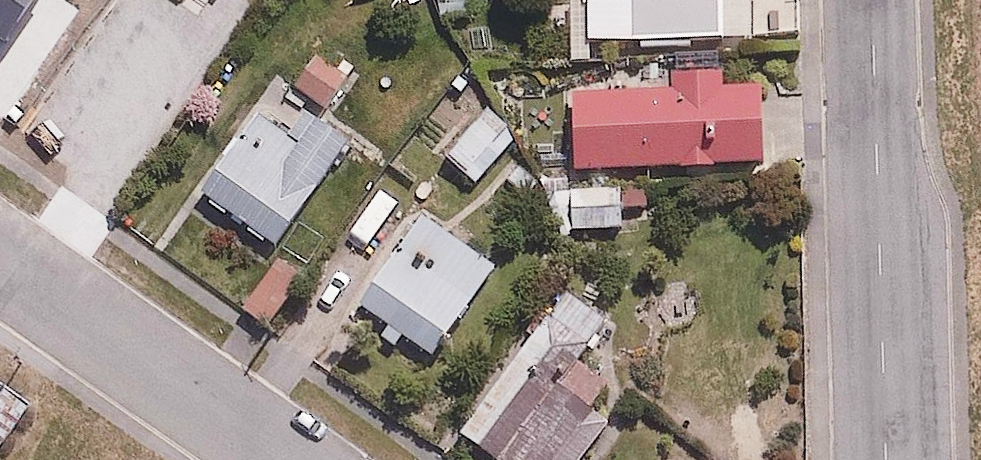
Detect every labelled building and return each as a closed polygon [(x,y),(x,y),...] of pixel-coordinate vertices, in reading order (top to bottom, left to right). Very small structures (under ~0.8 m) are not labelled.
[(585,42),(798,36),(797,0),(584,0),(585,42)] [(363,79),(315,44),(284,87),(332,122),(363,79)] [(655,91),(564,94),(567,170),(775,163),(773,84),(721,86),(720,67),(655,69),(655,91)] [(524,114),(494,88),(439,151),(470,177),(524,114)] [(346,139),(266,90),(201,196),(280,245),(346,139)] [(626,181),(547,183),(548,224),(627,222),(626,181)] [(498,270),(415,207),(354,288),(438,350),(498,270)] [(571,356),(606,308),(562,277),(451,431),(491,459),(582,459),(608,424),(587,408),(606,381),(571,356)] [(0,379),(0,449),(31,398),(0,379)]
